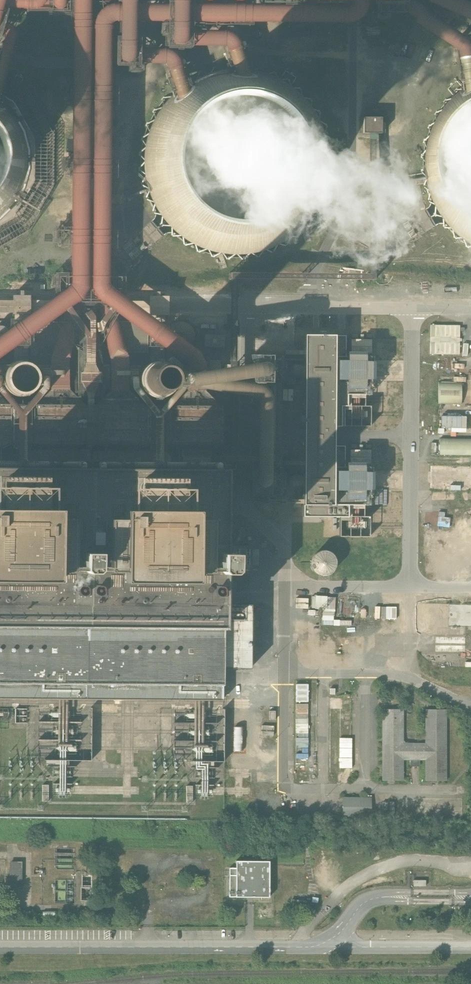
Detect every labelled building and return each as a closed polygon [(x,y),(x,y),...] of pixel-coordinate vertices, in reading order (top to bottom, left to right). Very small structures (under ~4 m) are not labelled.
[(330,177),(330,145),(320,115),(300,90),(274,73),(243,65),(212,68),(183,80),(159,101),(144,129),(139,160),(144,191),(159,219),(182,241),(211,254),(243,256),(274,249),(300,231),(320,207),(330,177)] [(57,143),(46,111),(26,84),(0,67),(0,250),(24,235),(45,208),(56,177),(57,143)] [(464,86),(440,107),(425,134),(420,166),(424,197),(439,225),(462,246),(470,250),(470,83),(464,86)] [(459,324),(428,324),(428,354),(459,354),(459,324)] [(371,406),(366,406),(366,386),(374,386),(374,358),(347,358),(347,336),(303,336),(304,518),(341,518),(341,537),(370,537),(370,517),(364,517),(364,495),(371,495),(371,468),(345,468),(345,446),(334,446),(334,430),(371,429),(371,406)] [(219,406),(0,406),(0,698),(222,700),(223,669),(251,669),(251,605),(224,605),(224,574),(229,574),(232,571),(231,554),(224,554),(224,471),(220,471),(219,406)] [(463,432),(464,415),(438,415),(438,428),(448,428),(448,432),(463,432)] [(436,454),(470,455),(470,438),(437,438),(436,454)] [(429,467),(429,489),(470,489),(470,467),(429,467)] [(329,551),(307,550),(306,572),(328,573),(329,551)] [(321,624),(333,625),(333,596),(312,595),(312,608),(321,608),(321,624)] [(470,626),(470,606),(447,606),(446,626),(470,626)] [(294,683),(293,701),(307,701),(308,683),(294,683)] [(445,781),(445,709),(423,708),(423,742),(403,742),(403,708),(380,708),(380,780),(402,780),(402,760),(423,760),(423,780),(445,781)] [(293,730),(293,754),(322,754),(322,730),(293,730)] [(335,768),(348,768),(348,759),(335,759),(335,768)] [(339,796),(339,814),(369,815),(369,796),(339,796)] [(8,861),(8,882),(20,882),(21,861),(8,861)] [(236,862),(236,899),(267,899),(268,863),(236,862)]
